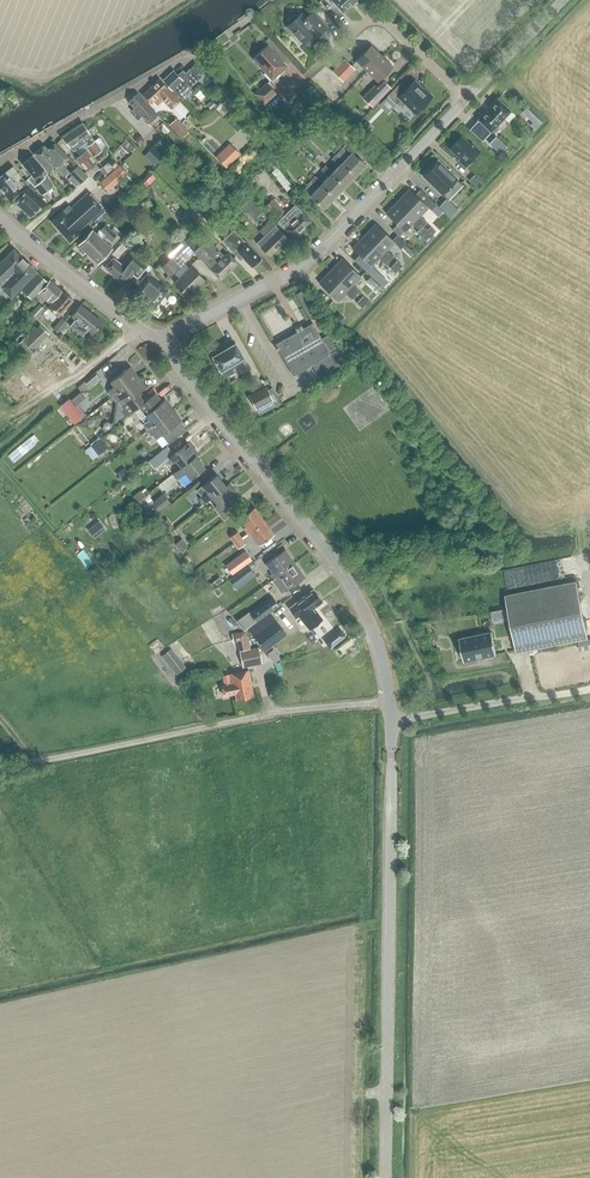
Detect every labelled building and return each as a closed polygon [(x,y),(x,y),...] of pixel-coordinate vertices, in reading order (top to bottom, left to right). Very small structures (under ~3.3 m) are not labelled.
[(356,1),(356,0),(332,0),(331,0),(343,13),(356,1)] [(302,43),(311,35),(315,39),(327,28),(312,12),(305,18),(301,13),(298,15),(293,15),(289,19),(289,24),(286,26),(302,43)] [(253,58),(272,79),(285,66),(267,46),(253,58)] [(356,61),(366,71),(381,56),(371,46),(356,61)] [(392,66),(381,56),(366,71),(377,82),(392,66)] [(344,59),(332,71),(343,82),(355,70),(344,59)] [(195,63),(189,68),(185,73),(182,70),(177,75),(172,70),(162,80),(182,101),(192,91),(189,88),(197,80),(203,87),(210,81),(197,64),(195,63)] [(170,109),(179,101),(158,78),(141,94),(150,104),(152,102),(156,106),(162,100),(170,109)] [(376,87),(374,85),(362,97),(372,107),(378,100),(390,87),(383,80),(376,87)] [(401,100),(414,113),(423,103),(424,104),(432,96),(424,89),(423,90),(414,81),(406,88),(400,82),(387,96),(396,105),(401,100)] [(275,94),(266,83),(253,94),(263,105),(275,94)] [(148,123),(157,114),(137,93),(128,102),(133,108),(130,111),(134,115),(133,116),(137,120),(139,118),(140,120),(143,118),(148,123)] [(510,111),(497,99),(477,120),(490,132),(510,111)] [(211,100),(206,105),(211,111),(217,106),(211,100)] [(528,116),(531,113),(526,108),(523,112),(528,116)] [(182,138),(188,132),(175,118),(169,125),(182,138)] [(94,141),(92,138),(82,124),(61,138),(72,151),(75,150),(78,155),(76,157),(85,170),(98,162),(94,156),(97,154),(102,151),(106,148),(99,138),(94,141)] [(506,147),(496,136),(489,143),(500,154),(506,147)] [(173,147),(162,137),(149,150),(159,161),(173,147)] [(469,146),(461,137),(450,148),(458,157),(457,158),(464,166),(479,151),(471,144),(469,146)] [(135,147),(126,138),(121,144),(129,152),(135,147)] [(66,156),(52,141),(45,148),(43,145),(33,154),(50,174),(56,169),(63,178),(69,172),(62,164),(68,158),(66,156)] [(239,153),(230,143),(215,157),(225,167),(239,153)] [(348,154),(342,161),(356,174),(365,165),(351,152),(352,150),(345,144),(341,147),(348,154)] [(356,174),(342,161),(335,154),(331,158),(338,165),(332,172),(345,185),(356,174)] [(41,195),(52,186),(40,171),(43,169),(32,155),(22,164),(31,175),(27,178),(41,195)] [(438,161),(423,176),(441,195),(450,186),(454,190),(461,183),(438,161)] [(119,165),(109,175),(117,183),(127,174),(119,165)] [(328,176),(321,183),(335,196),(345,185),(332,172),(324,165),(321,169),(328,176)] [(27,185),(12,166),(0,176),(0,190),(8,200),(27,185)] [(78,166),(70,173),(80,183),(88,176),(78,166)] [(278,166),(272,169),(285,190),(290,186),(278,166)] [(335,196),(321,183),(314,176),(310,180),(318,187),(309,195),(323,208),(335,196)] [(477,190),(482,185),(473,176),(468,181),(477,190)] [(41,208),(45,203),(28,186),(23,191),(25,193),(15,203),(30,217),(39,207),(41,208)] [(203,194),(208,200),(213,196),(207,190),(203,194)] [(436,205),(422,193),(417,198),(409,190),(397,202),(422,226),(426,222),(419,215),(427,207),(431,211),(436,205)] [(50,221),(60,232),(95,201),(87,192),(70,207),(68,205),(50,221)] [(193,206),(207,221),(216,212),(203,197),(193,206)] [(247,198),(240,205),(254,219),(261,211),(247,198)] [(446,199),(438,207),(450,217),(457,209),(446,199)] [(263,208),(266,211),(275,220),(283,212),(274,203),(271,200),(263,208)] [(102,209),(95,201),(60,232),(69,242),(80,232),(80,231),(85,227),(84,225),(102,209)] [(418,230),(422,226),(397,202),(385,214),(403,231),(411,223),(418,230)] [(293,238),(310,221),(305,216),(296,207),(294,205),(277,222),(279,224),(293,238)] [(240,236),(246,230),(236,221),(231,227),(240,236)] [(364,236),(388,260),(392,256),(385,250),(393,242),(375,224),(364,236)] [(92,230),(77,245),(87,254),(101,239),(105,235),(110,230),(105,225),(96,234),(92,230)] [(269,255),(286,238),(274,226),(257,243),(269,255)] [(430,226),(426,230),(432,235),(435,231),(430,226)] [(110,230),(105,235),(111,241),(116,235),(110,230)] [(261,259),(243,240),(233,230),(221,241),(239,260),(242,257),(252,267),(261,259)] [(432,235),(426,230),(423,233),(428,238),(432,235)] [(406,244),(397,235),(392,240),(401,249),(406,244)] [(384,265),(388,260),(364,236),(352,249),(370,266),(377,258),(384,265)] [(205,238),(192,251),(204,263),(205,262),(211,268),(210,269),(211,270),(219,278),(221,280),(238,263),(236,261),(230,255),(226,252),(223,255),(205,238)] [(101,239),(87,254),(97,263),(111,248),(101,239)] [(36,272),(13,249),(0,261),(0,291),(2,289),(10,297),(36,272)] [(124,283),(132,273),(137,277),(146,266),(139,261),(143,256),(135,250),(131,254),(130,254),(128,257),(121,265),(112,258),(104,268),(124,283)] [(190,266),(188,268),(179,259),(175,263),(170,258),(161,267),(170,277),(174,273),(178,278),(174,283),(187,296),(203,280),(190,266)] [(342,259),(330,271),(355,295),(359,291),(352,284),(360,276),(342,259)] [(396,261),(393,264),(399,269),(402,266),(396,261)] [(393,264),(390,268),(396,273),(399,269),(393,264)] [(351,299),(355,295),(330,271),(318,283),(336,301),(344,293),(351,299)] [(31,298),(47,282),(37,273),(22,289),(31,298)] [(166,290),(163,288),(146,275),(133,291),(153,307),(166,290)] [(49,304),(61,291),(49,280),(37,293),(49,304)] [(57,317),(72,300),(62,291),(47,308),(57,317)] [(296,295),(311,320),(317,316),(303,291),(296,295)] [(363,296),(359,299),(365,304),(368,301),(363,296)] [(359,299),(356,302),(362,307),(365,304),(359,299)] [(44,309),(39,304),(31,313),(36,317),(44,309)] [(91,333),(101,322),(80,305),(71,316),(75,319),(69,326),(82,336),(87,329),(91,333)] [(61,318),(52,329),(58,334),(68,323),(61,318)] [(319,377),(343,363),(327,334),(321,338),(312,322),(305,326),(306,327),(302,329),(300,325),(295,328),(297,332),(285,339),(285,338),(275,343),(277,347),(275,348),(276,350),(277,349),(292,375),(311,364),(319,377)] [(39,325),(25,338),(24,337),(18,343),(30,355),(35,350),(34,348),(49,334),(39,325)] [(24,335),(19,329),(12,336),(17,342),(24,335)] [(230,368),(229,365),(242,358),(234,343),(220,351),(218,350),(213,353),(212,356),(220,371),(222,374),(225,376),(230,368)] [(107,391),(111,397),(137,376),(129,366),(109,381),(113,386),(107,391)] [(145,387),(137,376),(111,397),(116,402),(117,401),(123,408),(121,409),(126,416),(138,406),(145,400),(138,392),(145,387)] [(271,401),(269,398),(275,395),(272,387),(266,390),(264,387),(247,395),(253,409),(271,401)] [(80,392),(71,400),(75,405),(85,398),(80,392)] [(142,424),(146,430),(172,409),(164,399),(161,402),(159,400),(156,400),(152,394),(145,400),(138,406),(145,415),(140,419),(143,423),(142,424)] [(74,425),(86,415),(77,404),(75,406),(69,399),(59,406),(74,425)] [(182,425),(179,421),(180,420),(172,409),(146,430),(150,435),(152,434),(156,439),(161,435),(168,443),(180,434),(176,429),(182,425)] [(90,445),(94,450),(104,443),(100,438),(90,445)] [(175,461),(180,467),(195,456),(198,453),(188,441),(173,454),(167,446),(162,450),(148,462),(153,469),(168,457),(173,463),(175,461)] [(205,468),(195,456),(180,467),(178,469),(172,474),(177,479),(185,473),(190,479),(205,468)] [(124,467),(116,474),(121,480),(129,474),(124,467)] [(209,500),(211,498),(226,486),(225,486),(216,474),(202,486),(207,492),(199,499),(203,504),(209,500)] [(211,498),(216,504),(214,506),(225,519),(229,515),(223,508),(238,496),(228,483),(225,486),(226,486),(211,498)] [(162,494),(144,509),(150,517),(169,502),(162,494)] [(246,533),(263,521),(254,507),(238,518),(244,527),(242,528),(246,533)] [(160,527),(165,533),(174,526),(170,519),(160,527)] [(273,534),(263,521),(246,533),(250,538),(252,537),(258,545),(273,534)] [(236,532),(229,537),(233,543),(240,538),(236,532)] [(240,538),(233,543),(237,549),(244,544),(240,538)] [(174,545),(181,552),(188,547),(181,539),(174,545)] [(272,579),(275,577),(294,563),(284,549),(265,563),(272,573),(269,575),(272,579)] [(242,556),(222,570),(227,578),(248,563),(242,556)] [(275,577),(281,587),(279,588),(282,593),(304,577),(294,563),(275,577)] [(248,565),(228,579),(234,587),(254,573),(248,565)] [(576,582),(504,596),(516,652),(587,637),(576,582)] [(313,608),(322,601),(313,589),(287,608),(288,609),(288,608),(295,617),(303,611),(306,615),(314,609),(313,608)] [(271,597),(251,612),(257,620),(277,606),(271,597)] [(247,629),(265,651),(287,635),(269,612),(247,629)] [(243,667),(261,663),(258,647),(251,649),(248,634),(247,634),(246,630),(231,634),(234,643),(237,642),(243,667)] [(496,655),(491,632),(458,639),(463,661),(496,655)] [(306,646),(292,650),(294,658),(308,653),(306,646)] [(170,648),(161,656),(176,674),(186,667),(170,648)] [(273,650),(267,654),(274,662),(279,658),(273,650)] [(222,676),(224,685),(222,686),(224,695),(235,693),(236,700),(252,696),(249,682),(251,682),(248,670),(228,674),(228,675),(222,676)]
